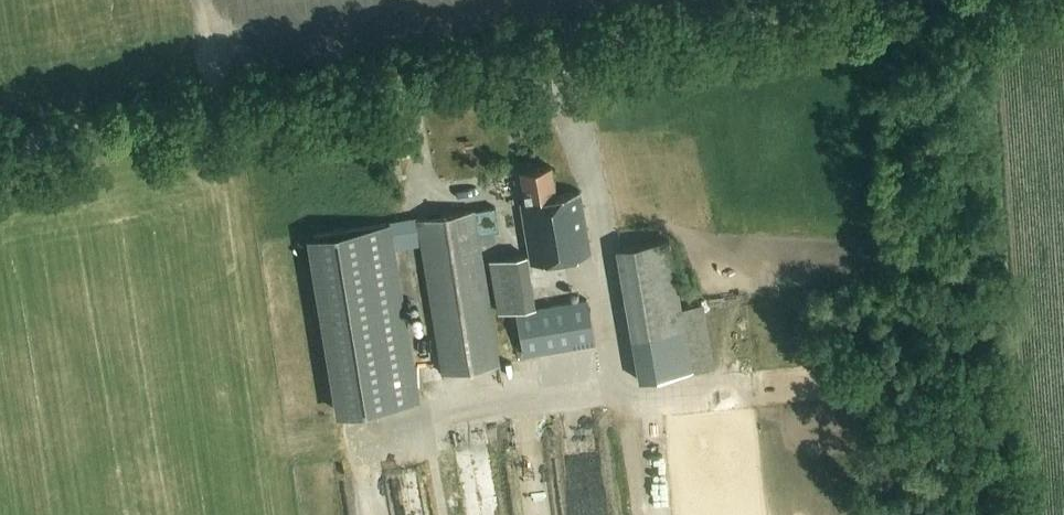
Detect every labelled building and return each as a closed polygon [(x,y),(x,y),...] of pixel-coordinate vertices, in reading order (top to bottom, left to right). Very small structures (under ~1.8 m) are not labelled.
[(389,165),(391,180),(403,178),(400,163),(389,165)] [(526,202),(522,203),(533,263),(591,253),(580,192),(557,196),(552,167),(521,172),(526,202)] [(476,237),(498,234),(493,209),(417,220),(421,244),(443,375),(498,366),(476,237)] [(417,220),(310,236),(340,414),(414,401),(389,248),(421,244),(417,220)] [(617,251),(639,372),(693,363),(670,241),(617,251)] [(491,260),(498,313),(537,307),(530,255),(491,260)] [(518,314),(526,358),(597,346),(589,301),(518,314)]
